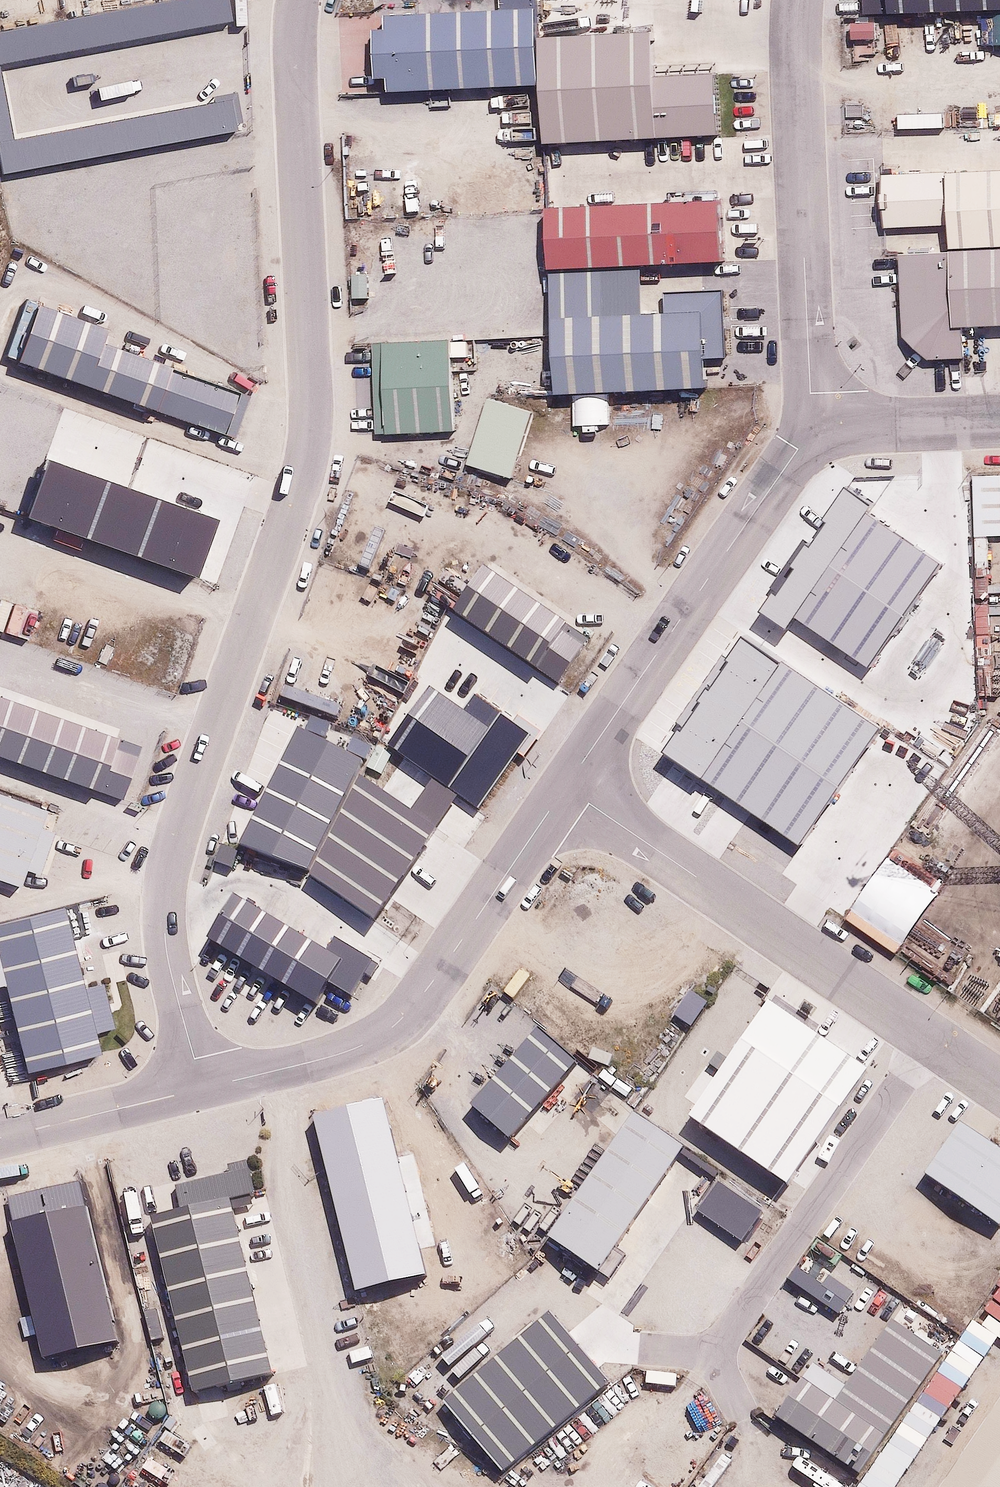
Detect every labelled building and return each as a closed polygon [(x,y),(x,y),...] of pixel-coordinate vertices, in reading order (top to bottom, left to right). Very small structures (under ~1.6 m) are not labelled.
[(887,13),(999,9),(999,0),(886,0),(887,13)] [(536,89),(534,41),(533,17),(374,22),(376,95),(536,89)] [(644,37),(534,41),(536,89),(538,148),(711,142),(709,76),(645,78),(644,37)] [(874,180),(876,230),(940,228),(941,248),(999,246),(999,176),(874,180)] [(711,199),(540,205),(542,270),(593,268),(713,264),(711,199)] [(941,248),(892,250),(896,341),(917,363),(956,362),(955,330),(999,328),(999,246),(941,248)] [(593,268),(542,270),(547,397),(698,392),(696,357),(714,356),(713,310),(595,314),(593,268)] [(656,276),(622,277),(623,293),(656,291),(656,276)] [(8,362),(223,436),(237,395),(93,345),(97,333),(26,309),(8,362)] [(439,344),(372,348),(377,438),(444,434),(439,344)] [(503,483),(528,413),(485,398),(461,468),(503,483)] [(220,521),(50,460),(29,518),(199,578),(220,521)] [(965,479),(967,544),(999,542),(999,478),(965,479)] [(585,634),(484,564),(452,610),(553,680),(585,634)] [(735,633),(655,746),(791,842),(871,728),(735,633)] [(463,711),(429,686),(388,744),(478,808),(531,734),(475,694),(463,711)] [(0,697),(0,757),(123,800),(142,747),(0,697)] [(350,754),(286,722),(231,834),(294,866),(350,754)] [(363,912),(444,791),(421,776),(401,805),(345,767),(295,867),(363,912)] [(0,793),(0,870),(26,879),(50,810),(0,793)] [(326,935),(319,946),(220,887),(193,933),(299,996),(311,975),(345,994),(366,958),(326,935)] [(33,1070),(104,1051),(67,905),(0,922),(0,943),(33,1070)] [(9,985),(0,949),(0,987),(9,985)] [(687,1115),(786,1183),(866,1067),(767,999),(687,1115)] [(577,1061),(537,1026),(470,1103),(510,1138),(577,1061)] [(354,1290),(425,1273),(383,1097),(313,1114),(354,1290)] [(682,1146),(632,1111),(547,1235),(597,1270),(682,1146)] [(960,1123),(922,1177),(996,1228),(999,1223),(999,1150),(960,1123)] [(718,1182),(698,1211),(742,1241),(761,1212),(718,1182)] [(226,1197),(150,1217),(197,1391),(273,1371),(226,1197)] [(87,1204),(10,1221),(41,1358),(118,1341),(87,1204)] [(790,1277),(838,1313),(854,1292),(806,1256),(790,1277)] [(502,1471),(610,1383),(551,1311),(443,1400),(502,1471)] [(774,1415),(858,1474),(941,1355),(890,1320),(845,1384),(811,1361),(774,1415)]
